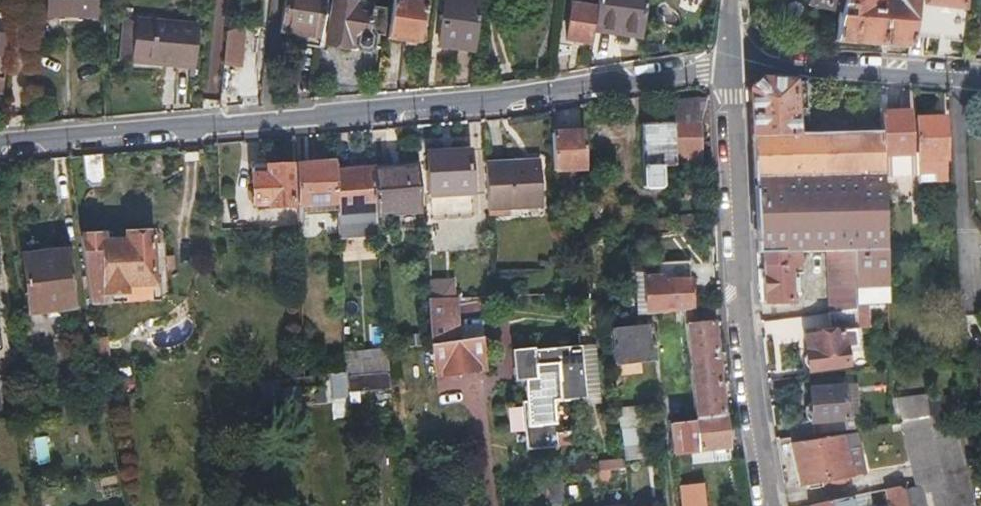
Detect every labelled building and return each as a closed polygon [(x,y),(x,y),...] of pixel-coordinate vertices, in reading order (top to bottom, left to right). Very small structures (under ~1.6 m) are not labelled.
[(72,0),(47,0),(47,13),(64,14),(72,15),(72,0)] [(93,5),(94,0),(72,0),(72,15),(79,15),(93,16),(93,5)] [(308,48),(320,50),(327,0),(284,0),(280,32),(297,35),(296,47),(308,48)] [(424,22),(428,1),(424,0),(393,0),(387,39),(421,44),(424,22)] [(439,46),(474,52),(482,0),(446,0),(439,46)] [(599,12),(601,0),(589,0),(589,1),(583,0),(574,0),(573,8),(563,6),(558,52),(573,51),(574,41),(588,43),(593,11),(599,12)] [(599,12),(597,28),(644,34),(649,0),(601,0),(599,12)] [(698,12),(700,0),(680,0),(678,8),(698,12)] [(842,6),(836,38),(911,44),(913,28),(916,2),(917,0),(895,0),(895,1),(890,0),(843,0),(842,6)] [(926,3),(916,2),(913,28),(967,34),(971,8),(964,7),(965,0),(927,0),(926,3)] [(348,44),(352,45),(356,46),(356,49),(367,51),(370,49),(371,39),(368,36),(384,38),(388,10),(333,2),(326,44),(347,47),(348,44)] [(122,62),(135,63),(139,21),(126,20),(122,62)] [(135,63),(152,65),(170,67),(170,63),(193,65),(197,26),(139,21),(135,63)] [(226,66),(234,66),(242,67),(245,30),(228,33),(226,66)] [(752,138),(808,133),(805,89),(805,80),(762,77),(750,92),(752,138)] [(646,194),(657,193),(667,193),(665,170),(678,169),(677,156),(700,155),(701,170),(714,169),(711,102),(681,105),(683,126),(643,128),(646,194)] [(878,109),(880,131),(882,160),(883,171),(883,181),(919,180),(918,158),(911,158),(908,108),(878,109)] [(919,180),(919,185),(949,183),(945,118),(915,118),(918,158),(919,180)] [(556,132),(557,151),(558,170),(590,168),(588,129),(556,132)] [(809,132),(808,133),(752,138),(753,172),(780,170),(780,176),(883,171),(882,160),(880,131),(809,132)] [(476,151),(455,153),(434,154),(438,220),(480,218),(476,151)] [(87,156),(88,168),(89,180),(107,179),(105,154),(87,156)] [(548,206),(546,182),(544,159),(522,160),(522,164),(492,166),(495,210),(514,208),(548,206)] [(298,205),(340,203),(338,172),(338,163),(295,166),(298,205)] [(375,169),(379,213),(379,215),(428,212),(424,165),(375,169)] [(290,166),(270,167),(251,168),(253,204),(269,202),(270,207),(293,206),(290,166)] [(341,216),(379,213),(375,169),(338,172),(340,203),(341,216)] [(883,181),(883,171),(780,176),(780,170),(753,172),(754,191),(757,257),(764,257),(800,255),(829,254),(857,252),(888,251),(883,181)] [(270,207),(271,228),(299,226),(298,205),(293,206),(270,207)] [(515,216),(514,208),(495,210),(495,218),(515,216)] [(169,220),(157,223),(144,225),(146,234),(114,239),(112,230),(84,235),(95,302),(180,288),(169,220)] [(25,256),(28,284),(32,311),(81,305),(74,250),(25,256)] [(888,251),(857,252),(862,307),(892,304),(888,251)] [(862,307),(857,252),(829,254),(833,314),(862,310),(862,307)] [(800,271),(800,255),(764,257),(765,278),(766,304),(793,302),(793,294),(801,294),(801,280),(792,281),(792,271),(800,271)] [(651,316),(691,314),(694,314),(691,270),(662,272),(663,281),(648,282),(651,316)] [(454,287),(432,287),(433,302),(455,300),(454,287)] [(490,369),(489,355),(487,342),(460,344),(456,300),(455,300),(433,302),(436,347),(438,373),(490,369)] [(865,328),(862,310),(833,314),(831,315),(834,334),(808,337),(813,370),(850,365),(848,349),(865,347),(865,328)] [(693,329),(714,328),(713,313),(694,314),(691,314),(693,329)] [(804,320),(774,321),(775,342),(805,341),(804,320)] [(717,359),(714,328),(693,329),(695,361),(717,359)] [(624,363),(642,362),(660,361),(657,329),(622,333),(624,363)] [(106,367),(114,366),(122,365),(117,336),(101,338),(106,367)] [(564,445),(563,439),(563,432),(583,429),(579,396),(591,395),(585,345),(525,351),(532,422),(527,423),(531,449),(564,445)] [(720,388),(717,359),(695,361),(698,390),(720,388)] [(351,373),(352,383),(352,392),(396,389),(394,370),(351,373)] [(280,403),(301,402),(301,382),(279,382),(280,403)] [(849,430),(846,408),(842,385),(807,390),(814,435),(849,430)] [(723,419),(720,388),(698,390),(701,421),(723,419)] [(922,392),(895,398),(914,489),(941,483),(922,392)] [(961,414),(935,418),(950,483),(956,505),(980,505),(961,414)] [(727,418),(723,419),(701,421),(704,450),(704,452),(729,450),(727,418)] [(870,427),(869,423),(868,419),(860,420),(862,428),(870,427)] [(33,469),(44,467),(55,466),(48,429),(27,432),(33,469)] [(795,447),(799,467),(803,488),(853,479),(846,438),(795,447)] [(704,452),(704,450),(686,451),(691,493),(688,494),(690,505),(709,505),(708,493),(704,452)] [(604,469),(605,484),(616,483),(614,468),(604,469)] [(588,485),(605,484),(604,469),(587,471),(588,485)] [(534,476),(535,483),(536,490),(549,489),(550,504),(570,502),(567,473),(534,476)] [(950,483),(911,490),(914,505),(956,505),(950,483)] [(911,490),(900,488),(899,487),(890,489),(894,505),(914,505),(911,490)] [(708,493),(709,505),(723,505),(721,491),(708,493)] [(859,495),(813,504),(814,505),(861,505),(859,495)]
